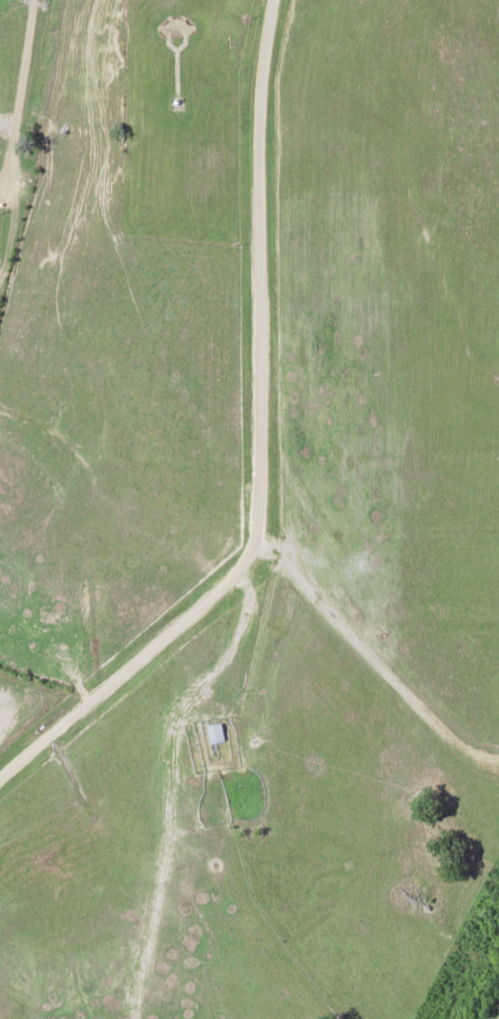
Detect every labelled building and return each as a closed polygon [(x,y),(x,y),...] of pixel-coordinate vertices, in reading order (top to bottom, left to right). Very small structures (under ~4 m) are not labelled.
[(178,94),(177,49),(184,42),(185,33),(187,33),(193,28),(193,25),(191,22),(187,22),(184,20),(182,14),(179,13),(177,16),(171,17),(169,14),(165,14),(164,20),(162,23),(160,23),(157,23),(156,28),(161,34),(164,34),(165,42),(173,48),(173,95),(169,95),(169,107),(183,108),(183,94),(178,94)] [(207,723),(208,741),(223,740),(221,721),(207,723)]
